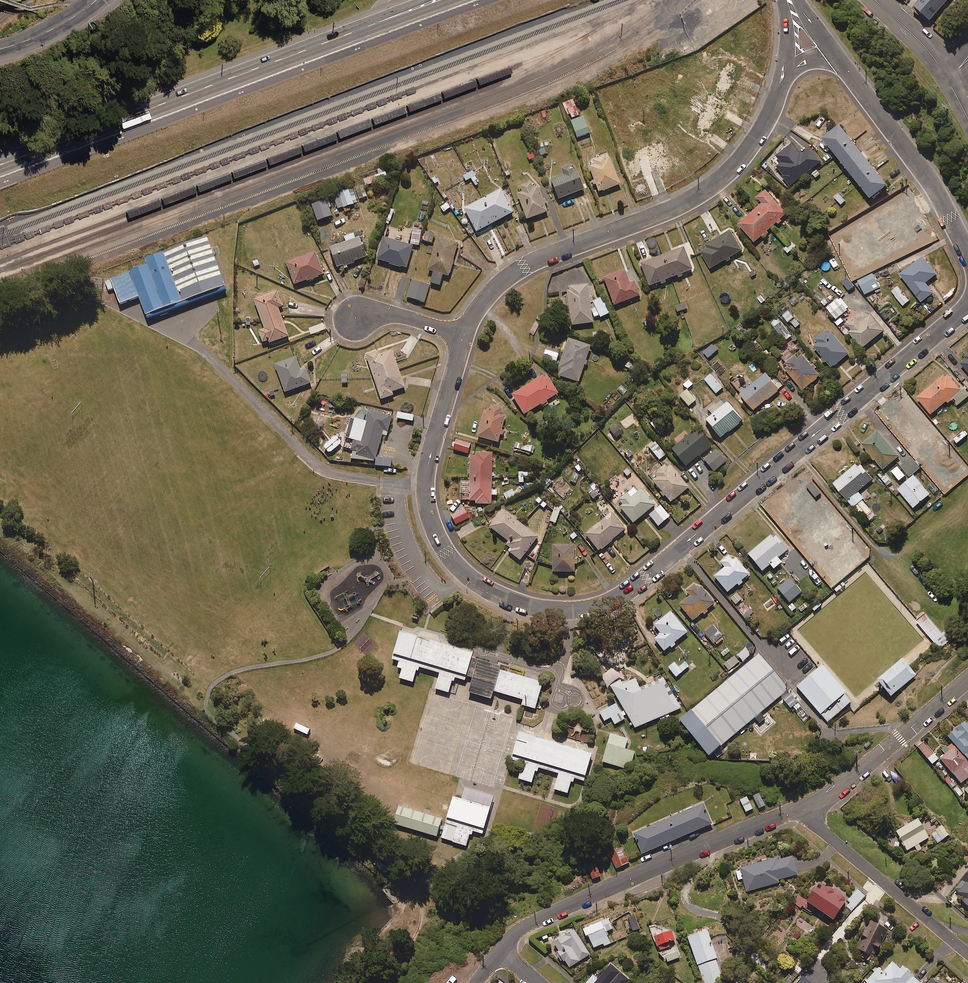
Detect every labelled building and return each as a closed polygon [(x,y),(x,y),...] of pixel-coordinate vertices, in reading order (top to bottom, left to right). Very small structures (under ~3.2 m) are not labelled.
[(912,8),(922,17),(925,14),(931,18),(947,0),(918,0),(912,8)] [(578,114),(573,99),(562,102),(566,114),(570,113),(571,117),(578,114)] [(589,133),(582,116),(570,121),(577,138),(589,133)] [(639,126),(637,120),(626,123),(628,129),(639,126)] [(887,182),(840,122),(823,135),(870,195),(887,182)] [(669,163),(660,139),(622,153),(631,178),(669,163)] [(619,183),(607,153),(586,161),(598,192),(619,183)] [(583,188),(573,164),(561,168),(563,174),(550,179),(558,199),(583,188)] [(387,179),(384,167),(377,169),(378,174),(363,178),(365,185),(387,179)] [(537,187),(529,181),(519,185),(521,191),(516,193),(526,219),(546,211),(537,187)] [(787,213),(766,188),(757,196),(762,202),(738,222),(754,241),(787,213)] [(352,204),(348,189),(332,193),(336,208),(352,204)] [(512,212),(500,189),(462,209),(474,232),(512,212)] [(840,193),(835,198),(841,205),(846,201),(840,193)] [(903,210),(893,198),(873,213),(893,238),(888,242),(897,254),(918,237),(899,213),(903,210)] [(331,215),(325,199),(310,204),(316,220),(331,215)] [(382,236),(376,260),(406,268),(412,244),(419,244),(420,230),(411,229),(410,243),(382,236)] [(741,249),(729,229),(699,247),(711,267),(741,249)] [(434,233),(425,230),(422,240),(431,242),(434,233)] [(209,236),(146,259),(149,266),(112,279),(122,305),(142,297),(149,316),(228,287),(209,236)] [(343,269),(348,267),(347,265),(355,263),(354,261),(365,257),(359,236),(328,247),(335,267),(342,265),(343,269)] [(457,243),(436,237),(427,269),(432,271),(429,282),(439,285),(442,274),(448,275),(457,243)] [(796,246),(792,241),(784,247),(787,252),(796,246)] [(868,252),(861,243),(855,247),(862,256),(868,252)] [(660,282),(661,284),(666,282),(665,280),(676,275),(677,278),(683,276),(682,273),(692,269),(683,246),(640,263),(649,286),(660,282)] [(323,274),(314,251),(285,262),(294,285),(323,274)] [(937,273),(923,255),(900,273),(921,301),(933,292),(925,281),(937,273)] [(629,282),(624,269),(603,277),(614,304),(639,295),(634,281),(629,282)] [(879,286),(872,273),(857,280),(864,294),(879,286)] [(429,285),(412,280),(407,297),(424,302),(429,285)] [(599,316),(599,317),(609,313),(594,286),(588,286),(587,283),(568,285),(568,289),(566,289),(569,325),(593,323),(592,317),(595,317),(595,316),(597,316),(599,316)] [(282,306),(276,291),(253,299),(264,328),(257,330),(263,345),(287,336),(277,307),(282,306)] [(847,309),(838,297),(826,306),(836,318),(847,309)] [(794,316),(788,309),(782,315),(788,322),(794,316)] [(852,329),(848,332),(862,348),(884,329),(871,314),(868,317),(864,312),(849,324),(852,329)] [(792,335),(777,316),(771,321),(785,340),(792,335)] [(849,352),(828,327),(815,338),(818,342),(814,346),(832,367),(849,352)] [(562,332),(556,331),(553,342),(559,344),(562,332)] [(589,344),(566,338),(555,375),(578,381),(589,344)] [(404,387),(391,349),(366,357),(380,399),(392,395),(391,391),(404,387)] [(558,353),(545,349),(542,358),(555,362),(558,353)] [(820,375),(800,350),(782,364),(802,389),(820,375)] [(964,354),(966,356),(960,361),(967,371),(967,351),(964,354)] [(300,370),(295,356),(274,364),(284,392),(310,382),(305,368),(300,370)] [(947,370),(917,397),(931,413),(951,396),(958,404),(967,395),(967,394),(947,370)] [(780,388),(766,371),(740,392),(754,409),(780,388)] [(557,393),(545,373),(511,394),(523,414),(557,393)] [(723,387),(711,373),(704,378),(716,392),(723,387)] [(688,378),(682,384),(687,390),(693,384),(688,378)] [(695,400),(686,389),(679,395),(688,406),(695,400)] [(742,420),(728,401),(718,408),(714,403),(707,408),(712,415),(706,419),(719,437),(742,420)] [(501,408),(490,405),(488,411),(483,410),(476,436),(497,442),(504,415),(499,414),(501,408)] [(910,410),(907,406),(899,412),(904,417),(893,426),(906,441),(927,424),(913,408),(910,410)] [(345,433),(347,434),(344,447),(357,451),(354,461),(372,466),(382,430),(387,431),(391,416),(357,407),(353,420),(349,419),(345,433)] [(711,446),(697,428),(671,448),(685,466),(711,446)] [(898,455),(878,430),(862,443),(883,468),(898,455)] [(341,442),(335,435),(322,446),(329,453),(341,442)] [(531,446),(515,442),(513,450),(530,453),(531,446)] [(724,461),(714,449),(703,459),(713,471),(724,461)] [(491,453),(476,453),(476,456),(470,456),(469,503),(491,503),(491,453)] [(377,455),(376,465),(391,467),(392,456),(377,455)] [(920,466),(911,456),(900,466),(910,476),(920,466)] [(872,478),(858,461),(833,482),(867,522),(875,515),(856,492),(872,478)] [(688,487),(667,462),(654,472),(657,476),(651,480),(670,502),(688,487)] [(906,474),(897,464),(891,470),(900,479),(906,474)] [(528,472),(518,472),(518,482),(528,482),(528,472)] [(930,493),(914,474),(897,488),(913,507),(930,493)] [(599,494),(591,484),(586,487),(594,498),(599,494)] [(636,492),(633,487),(615,501),(632,522),(654,504),(641,488),(636,492)] [(835,513),(819,493),(784,522),(800,542),(835,513)] [(561,507),(555,505),(549,521),(555,523),(561,507)] [(669,516),(660,505),(648,514),(657,525),(669,516)] [(501,509),(488,526),(508,540),(505,545),(509,547),(506,552),(519,561),(537,535),(501,509)] [(625,528),(611,512),(584,534),(598,550),(625,528)] [(786,550),(771,533),(747,554),(761,571),(769,564),(773,568),(781,562),(777,557),(786,550)] [(574,544),(552,544),(552,571),(573,571),(574,544)] [(748,573),(731,553),(720,562),(724,567),(713,576),(727,592),(748,573)] [(801,592),(789,578),(777,588),(789,602),(801,592)] [(713,603),(696,581),(686,590),(690,595),(679,604),(692,620),(713,603)] [(847,588),(842,582),(834,589),(838,595),(847,588)] [(820,603),(811,609),(815,614),(823,608),(820,603)] [(687,632),(670,611),(653,624),(660,633),(654,639),(663,651),(687,632)] [(952,638),(945,630),(943,632),(925,611),(915,619),(940,648),(952,638)] [(715,631),(707,625),(702,632),(709,638),(715,631)] [(470,653),(391,630),(383,656),(396,660),(392,676),(411,682),(415,667),(435,673),(431,687),(451,693),(455,678),(462,680),(470,653)] [(788,689),(758,653),(679,720),(708,755),(788,689)] [(541,676),(474,657),(464,692),(486,698),(489,687),(534,700),(541,676)] [(915,674),(901,657),(875,679),(889,696),(915,674)] [(678,667),(673,662),(667,667),(676,677),(688,666),(684,661),(678,667)] [(852,702),(821,665),(796,686),(827,723),(852,702)] [(619,678),(613,668),(601,676),(606,686),(619,678)] [(639,689),(634,678),(611,688),(618,702),(599,711),(603,720),(611,717),(613,724),(629,717),(633,728),(659,717),(660,721),(669,717),(668,713),(680,708),(666,677),(639,689)] [(964,721),(948,735),(967,758),(967,726),(964,721)] [(590,755),(517,733),(509,760),(521,763),(517,778),(533,783),(537,768),(556,774),(552,788),(566,793),(571,778),(582,781),(590,755)] [(643,748),(607,737),(599,764),(635,774),(643,748)] [(938,759),(923,742),(917,747),(932,764),(938,759)] [(951,743),(942,750),(945,754),(939,759),(961,783),(967,777),(967,762),(951,743)] [(764,805),(758,792),(752,795),(759,808),(764,805)] [(752,809),(746,796),(739,799),(745,812),(752,809)] [(494,810),(448,797),(436,837),(467,846),(472,830),(486,834),(494,810)] [(441,816),(392,801),(386,819),(436,834),(441,816)] [(712,824),(703,802),(632,833),(641,854),(712,824)] [(928,837),(917,818),(895,831),(907,850),(914,845),(917,851),(921,848),(918,843),(928,837)] [(930,833),(934,839),(938,836),(940,840),(948,834),(942,825),(930,833)] [(628,862),(621,847),(608,853),(615,868),(628,862)] [(797,874),(791,853),(734,869),(737,880),(743,878),(746,892),(779,882),(778,880),(797,874)] [(390,868),(378,858),(374,863),(386,873),(390,868)] [(600,876),(595,863),(587,866),(591,879),(600,876)] [(962,877),(963,878),(951,892),(967,907),(967,870),(962,877)] [(806,900),(801,907),(810,912),(813,907),(832,919),(845,899),(818,881),(806,900)] [(801,907),(806,900),(797,895),(792,903),(800,909),(801,907)] [(893,920),(883,915),(878,925),(868,919),(853,947),(864,953),(862,957),(871,962),(893,920)] [(593,948),(603,944),(604,948),(611,945),(605,932),(612,929),(607,918),(584,928),(593,948)] [(639,929),(636,919),(629,921),(633,931),(639,929)] [(551,943),(563,962),(564,961),(568,968),(589,955),(574,929),(551,943)] [(705,929),(686,937),(706,982),(714,982),(723,979),(714,958),(717,957),(705,929)] [(658,951),(670,947),(669,942),(674,941),(671,931),(653,936),(658,951)] [(679,957),(675,947),(666,950),(668,954),(663,956),(665,962),(679,957)] [(891,961),(882,971),(878,967),(865,981),(866,982),(919,982),(920,981),(902,965),(899,968),(891,961)] [(608,963),(596,978),(592,974),(585,982),(626,982),(629,980),(608,963)]
